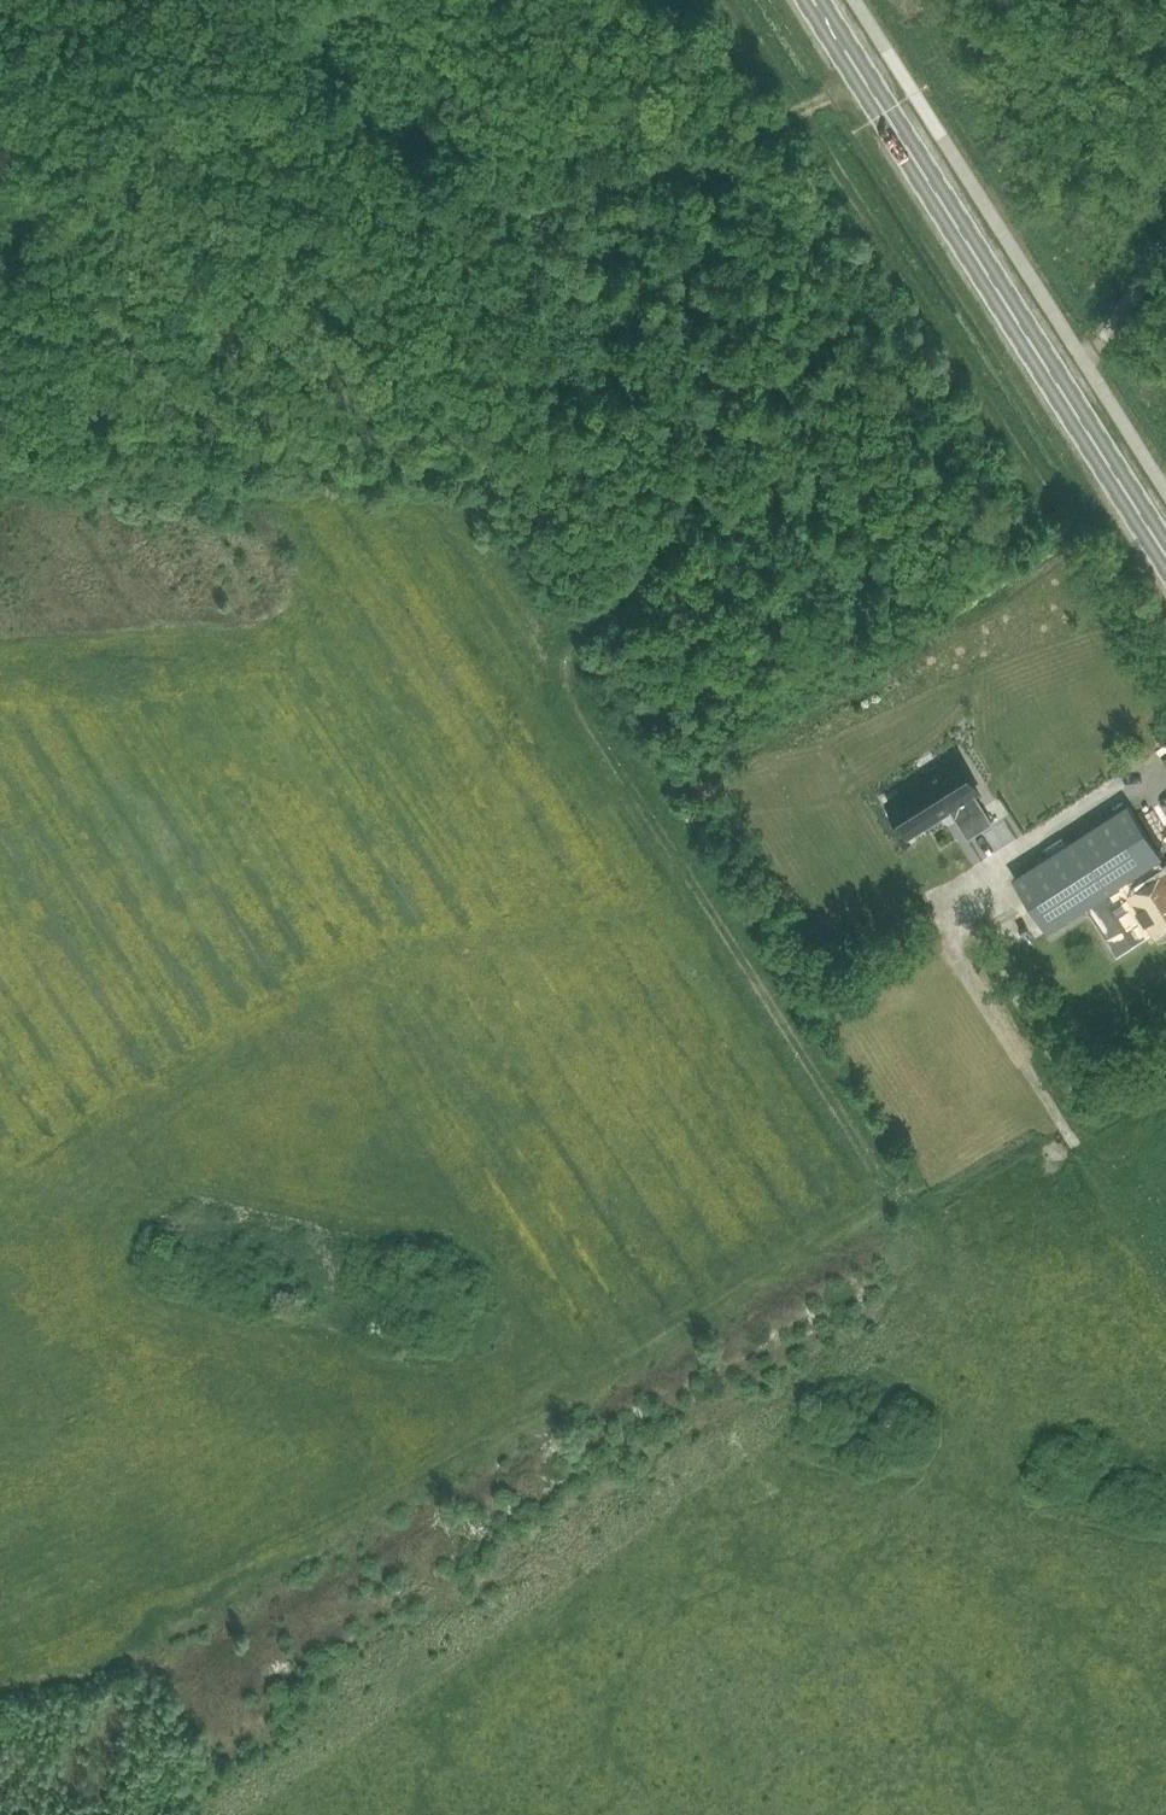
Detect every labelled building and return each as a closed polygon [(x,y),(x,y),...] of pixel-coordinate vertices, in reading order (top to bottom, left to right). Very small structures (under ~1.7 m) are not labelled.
[(978,792),(958,759),(901,795),(921,828),(951,809),(969,838),(992,823),(974,794),(978,792)] [(1159,859),(1161,858),(1128,805),(1067,845),(1063,838),(1045,849),(1050,856),(1014,879),(1048,931),(1102,897),(1134,946),(1153,933),(1155,936),(1165,929),(1165,870),(1159,859)]
